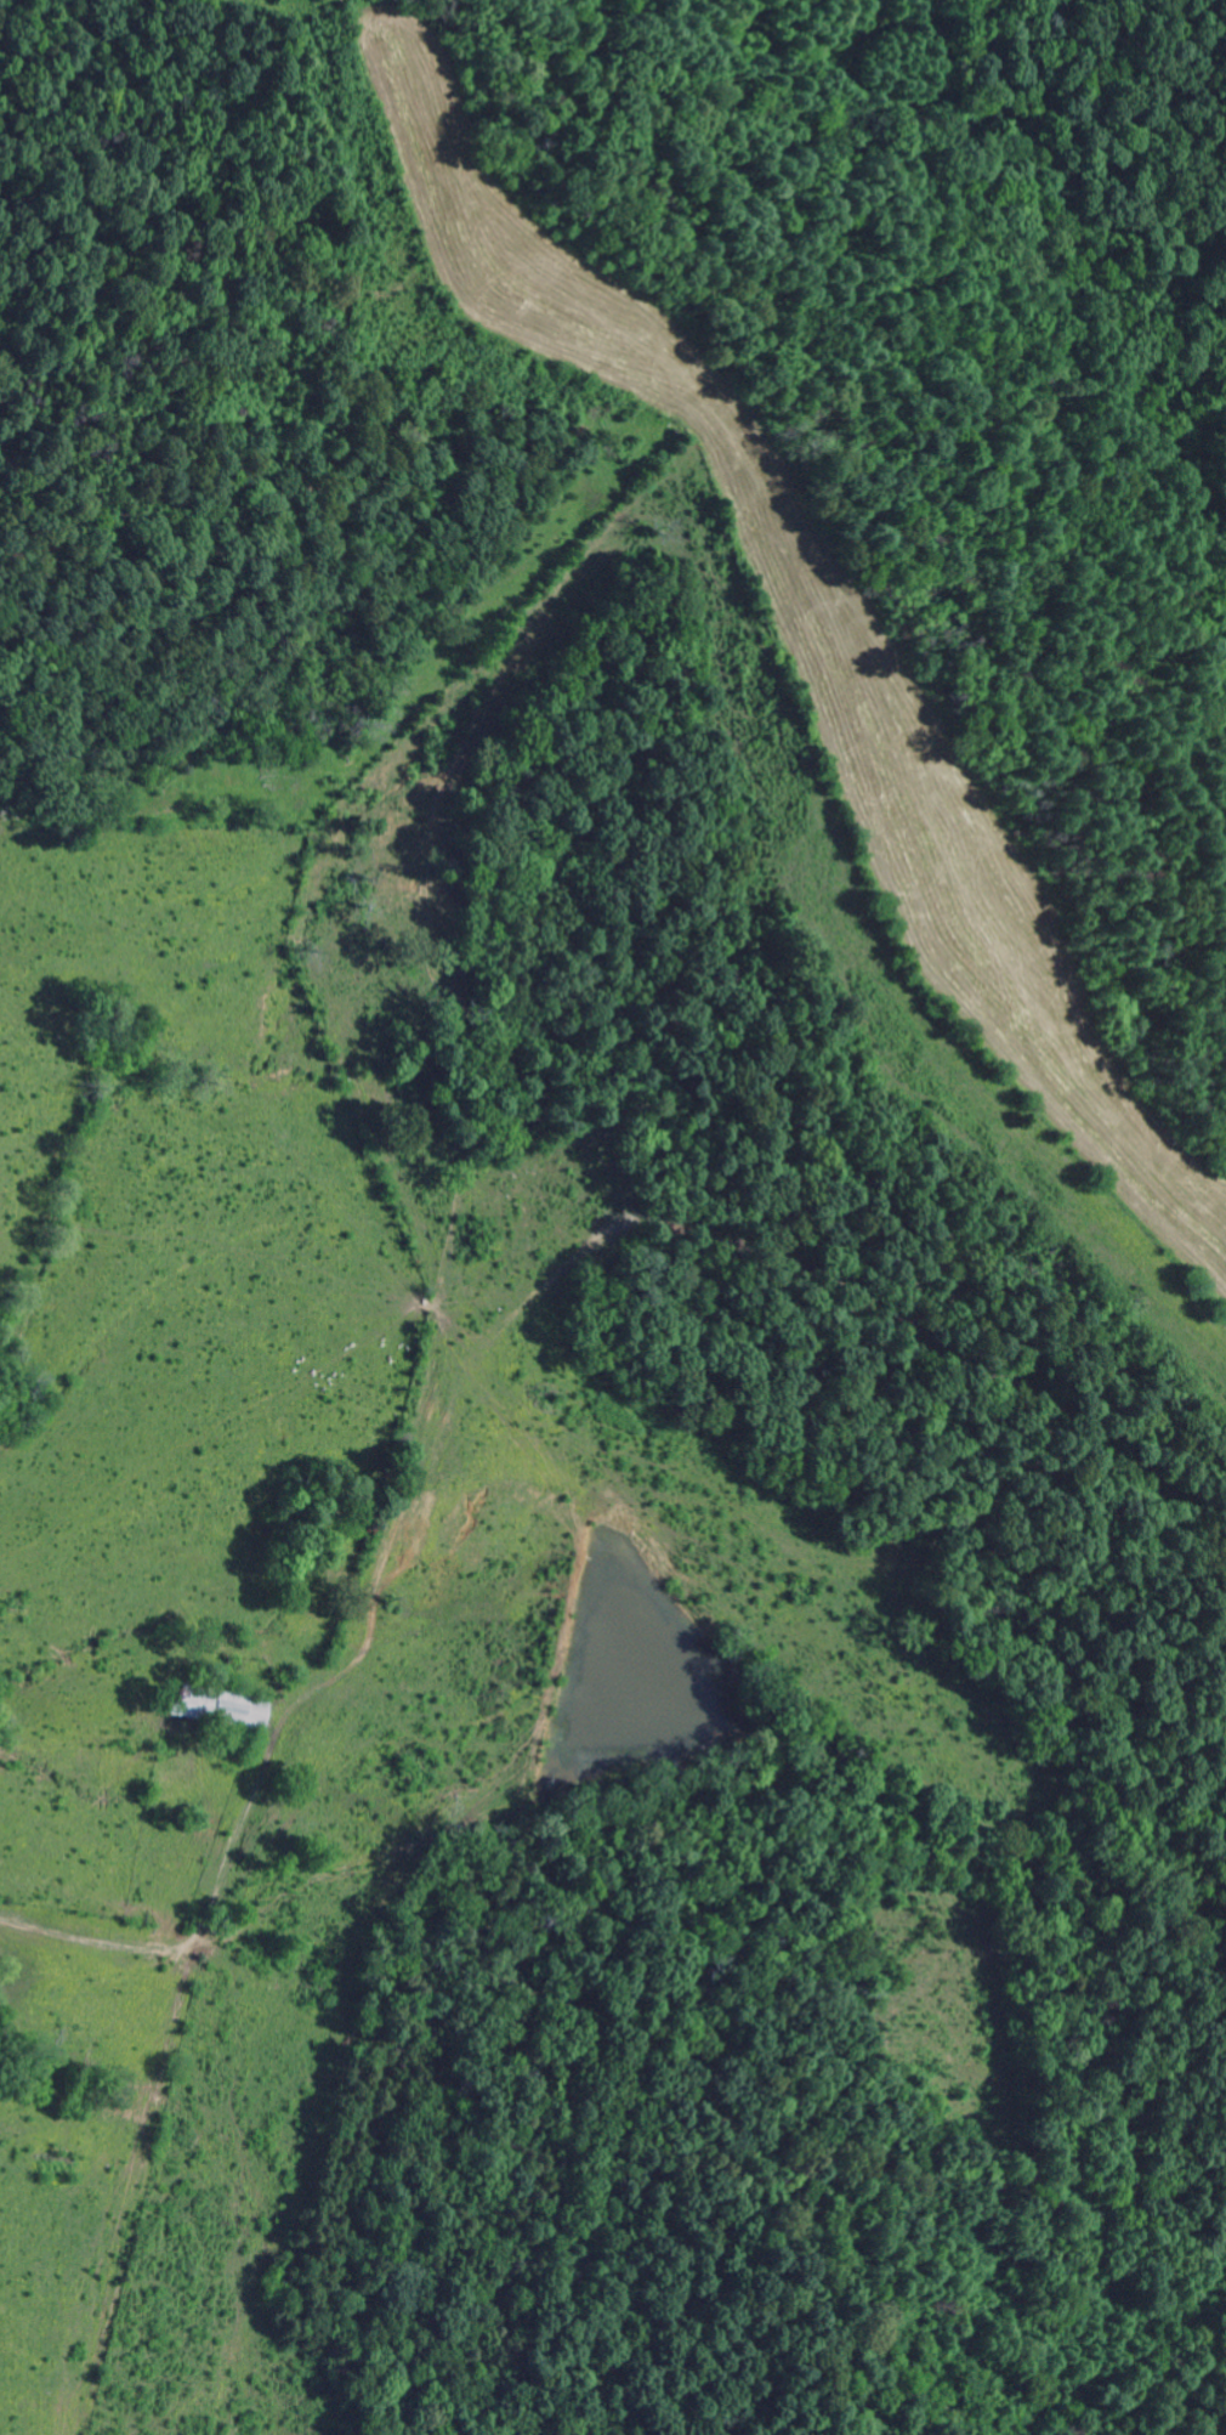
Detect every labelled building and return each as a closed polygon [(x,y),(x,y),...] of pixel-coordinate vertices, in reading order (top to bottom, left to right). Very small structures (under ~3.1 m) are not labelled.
[(274,1725),(276,1700),(191,1691),(189,1716),(274,1725)]
